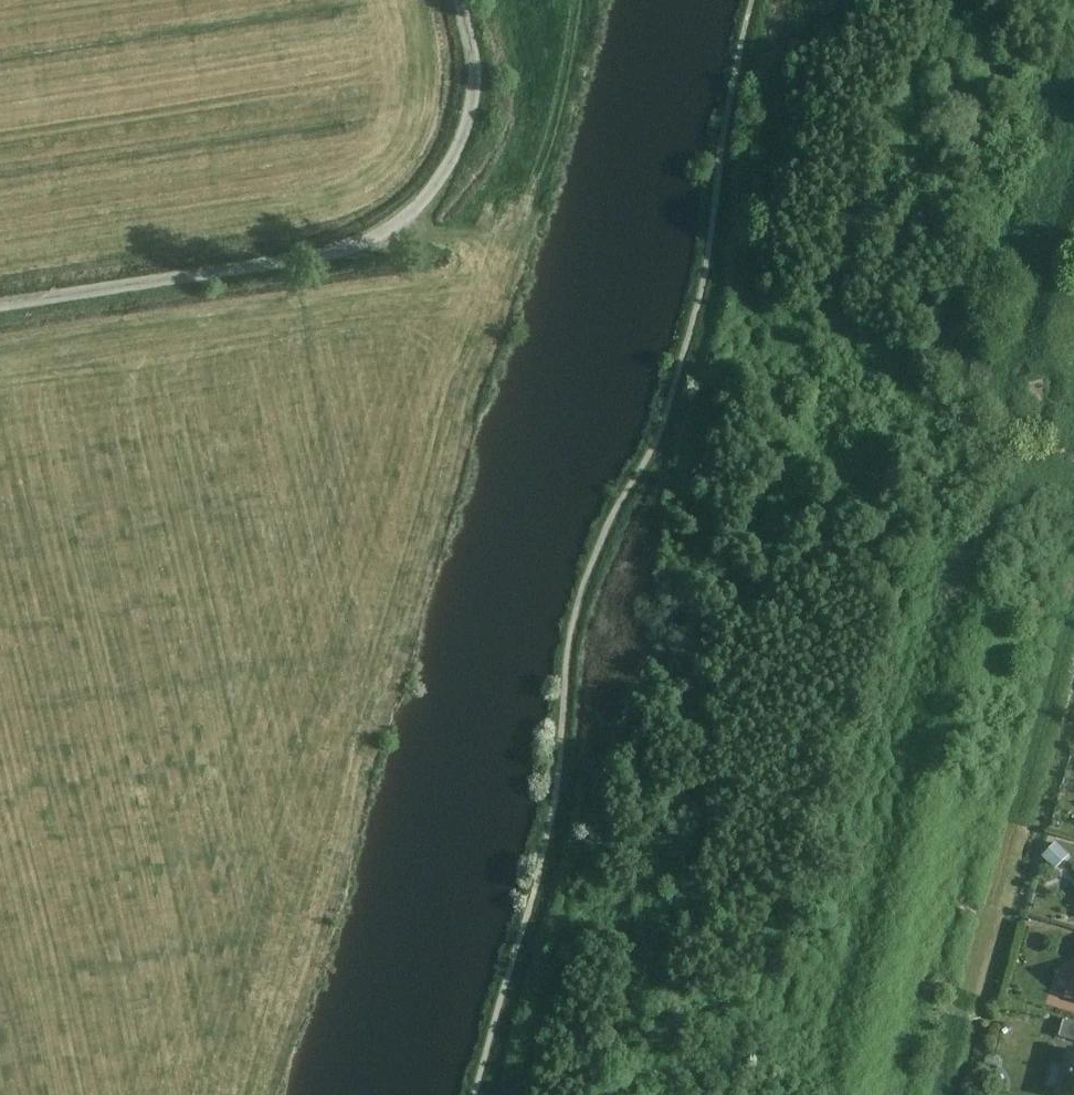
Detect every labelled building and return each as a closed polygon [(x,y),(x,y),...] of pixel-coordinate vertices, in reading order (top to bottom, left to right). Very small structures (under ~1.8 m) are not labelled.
[(1041,856),(1053,869),(1068,854),(1055,842),(1041,856)] [(1068,976),(1062,998),(1073,1001),(1073,978),(1068,976)] [(1073,1043),(1073,1024),(1061,1020),(1056,1038),(1073,1043)] [(1052,1094),(1073,1094),(1073,1050),(1065,1047),(1052,1094)]
